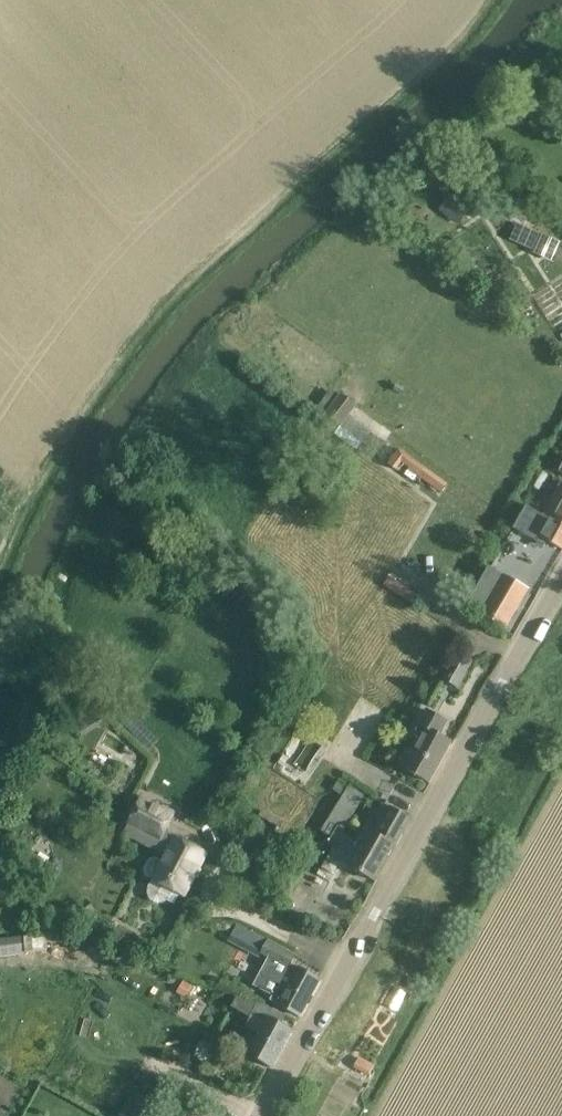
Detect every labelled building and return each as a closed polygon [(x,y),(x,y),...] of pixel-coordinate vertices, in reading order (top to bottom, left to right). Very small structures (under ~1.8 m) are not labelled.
[(440,212),(460,226),(474,206),(453,192),(440,212)] [(318,408),(327,415),(326,417),(364,443),(371,432),(350,418),(359,405),(342,393),(339,397),(331,391),(318,408)] [(542,516),(561,527),(561,481),(542,516)] [(525,536),(544,547),(547,542),(561,550),(561,527),(542,516),(526,507),(513,529),(525,536)] [(513,537),(504,552),(521,561),(530,546),(513,537)] [(506,556),(500,568),(518,578),(524,567),(531,571),(539,558),(529,552),(521,565),(506,556)] [(504,576),(482,615),(507,629),(530,590),(504,575),(504,576)] [(446,681),(460,689),(474,665),(461,657),(446,681)] [(312,707),(306,717),(315,723),(321,713),(312,707)] [(102,708),(90,715),(98,729),(110,721),(102,708)] [(403,768),(410,772),(429,782),(451,743),(436,735),(443,722),(446,724),(447,723),(428,713),(413,739),(418,742),(403,768)] [(537,724),(534,732),(544,737),(548,729),(537,724)] [(300,727),(296,734),(304,738),(307,731),(300,727)] [(288,748),(278,764),(283,767),(289,758),(290,758),(294,751),(288,748)] [(338,809),(324,834),(332,839),(338,842),(352,819),(367,796),(352,786),(340,779),(333,791),(345,798),(339,807),(338,809)] [(124,836),(164,854),(160,862),(155,859),(150,861),(145,871),(146,876),(151,879),(151,880),(185,898),(207,855),(173,837),(167,834),(177,813),(142,797),(124,836)] [(367,831),(358,846),(347,865),(375,881),(395,847),(388,843),(395,831),(401,835),(410,820),(391,809),(375,836),(367,831)] [(263,811),(254,825),(272,837),(281,823),(263,811)] [(256,855),(244,867),(260,884),(272,872),(256,855)] [(6,870),(9,864),(0,859),(0,866),(6,870)] [(289,902),(285,909),(290,913),(295,905),(289,902)] [(268,958),(253,987),(281,1002),(278,1006),(300,1017),(320,980),(291,964),(295,957),(249,932),(244,941),(263,951),(262,954),(268,958)] [(53,935),(50,943),(56,945),(51,958),(63,962),(72,941),(53,935)] [(110,955),(105,965),(114,970),(120,959),(110,955)] [(183,981),(176,993),(187,999),(194,987),(183,981)] [(286,1017),(266,1006),(259,1002),(259,1004),(241,993),(233,1007),(265,1025),(248,1055),(272,1068),(292,1031),(281,1025),(286,1017)] [(312,1090),(315,1092),(322,1096),(337,1068),(365,1083),(375,1066),(345,1049),(344,1050),(341,1048),(337,1046),(327,1063),(325,1067),(312,1090)] [(250,1085),(239,1089),(243,1100),(254,1096),(250,1085)] [(119,1115),(137,1115),(147,1099),(132,1091),(120,1112),(121,1112),(119,1115)] [(177,1115),(193,1115),(199,1105),(186,1099),(177,1115)]
